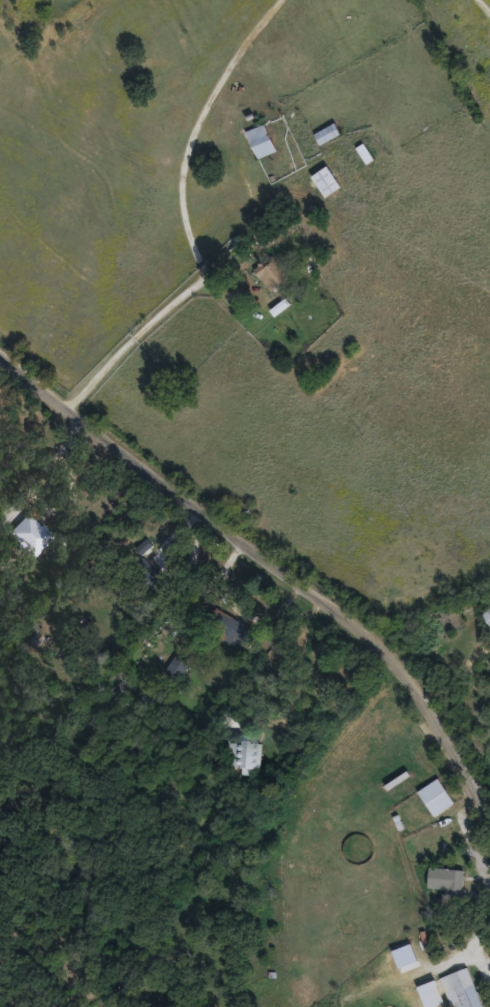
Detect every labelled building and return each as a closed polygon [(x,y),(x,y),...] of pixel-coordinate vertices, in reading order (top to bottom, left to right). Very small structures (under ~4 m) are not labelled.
[(317,131),(338,120),(344,130),(323,142),(317,131)] [(246,129),(264,122),(275,149),(257,156),(246,129)] [(311,174),(326,164),(342,188),(326,198),(311,174)] [(269,293),(250,271),(271,254),(290,276),(269,293)] [(6,532),(27,511),(52,535),(31,556),(6,532)] [(159,598),(150,588),(161,578),(170,588),(159,598)] [(481,614),(489,607),(489,624),(481,614)] [(249,646),(219,632),(227,615),(257,629),(249,646)] [(227,764),(228,739),(257,741),(255,773),(240,773),(241,765),(227,764)] [(452,803),(432,814),(418,789),(439,777),(452,803)] [(463,868),(463,888),(429,888),(429,867),(463,868)] [(447,1000),(440,1001),(437,974),(444,973),(447,1000)] [(475,983),(482,1006),(454,1006),(453,1003),(460,1001),(456,988),(475,983)]
